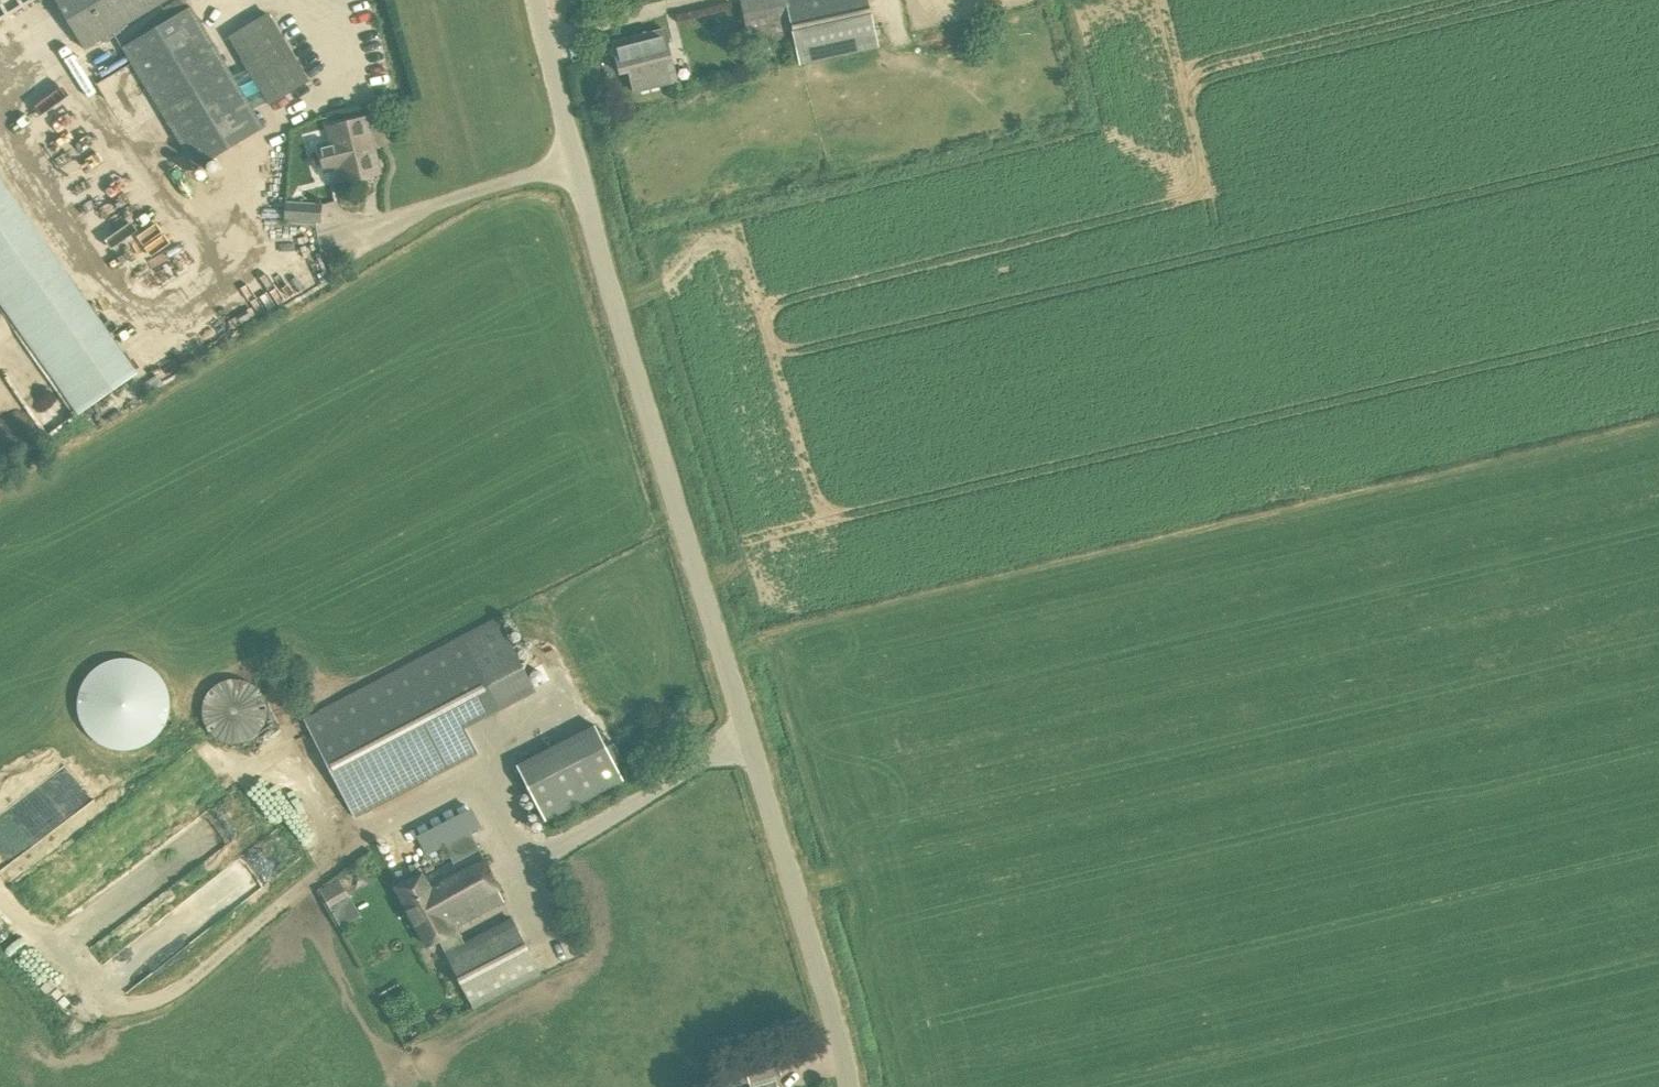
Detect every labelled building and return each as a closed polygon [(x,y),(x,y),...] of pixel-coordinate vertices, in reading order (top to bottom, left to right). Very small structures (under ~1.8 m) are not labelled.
[(166,0),(55,0),(84,49),(166,0)] [(868,0),(740,0),(751,46),(793,37),(799,65),(878,48),(868,0)] [(196,169),(264,128),(191,6),(123,47),(196,169)] [(269,104),(309,80),(268,12),(228,36),(269,104)] [(672,83),(666,61),(671,60),(663,30),(613,43),(620,72),(628,70),(634,93),(672,83)] [(379,172),(366,119),(327,129),(330,144),(318,147),(324,171),(336,168),(340,182),(379,172)] [(0,152),(0,291),(69,406),(131,369),(0,152)] [(321,223),(322,203),(285,201),(284,221),(321,223)] [(117,229),(121,240),(141,232),(137,222),(117,229)] [(145,254),(156,269),(183,249),(171,234),(145,254)] [(355,817),(478,752),(466,728),(536,691),(497,617),(427,654),(304,719),(355,817)] [(232,743),(238,742),(243,741),(248,739),(253,736),(257,733),(261,728),(263,724),(265,718),(266,713),(266,707),(265,702),(263,697),(260,692),(257,688),(253,684),(248,682),(243,680),(237,678),(232,678),(226,679),(221,681),(216,683),(212,686),(208,690),(205,695),(203,700),(202,705),(201,711),(202,716),(203,722),(205,727),(209,731),(212,735),(217,738),(222,741),(227,742),(232,743)] [(549,817),(629,780),(598,713),(518,750),(549,817)] [(503,902),(468,832),(479,826),(461,790),(408,817),(427,854),(443,846),(452,862),(424,876),(423,873),(394,887),(425,947),(438,941),(472,1007),(538,974),(510,920),(463,944),(454,927),(503,902)] [(331,910),(350,898),(339,878),(319,889),(331,910)] [(781,1074),(778,1059),(760,1064),(759,1059),(744,1063),(749,1082),(781,1074)]
